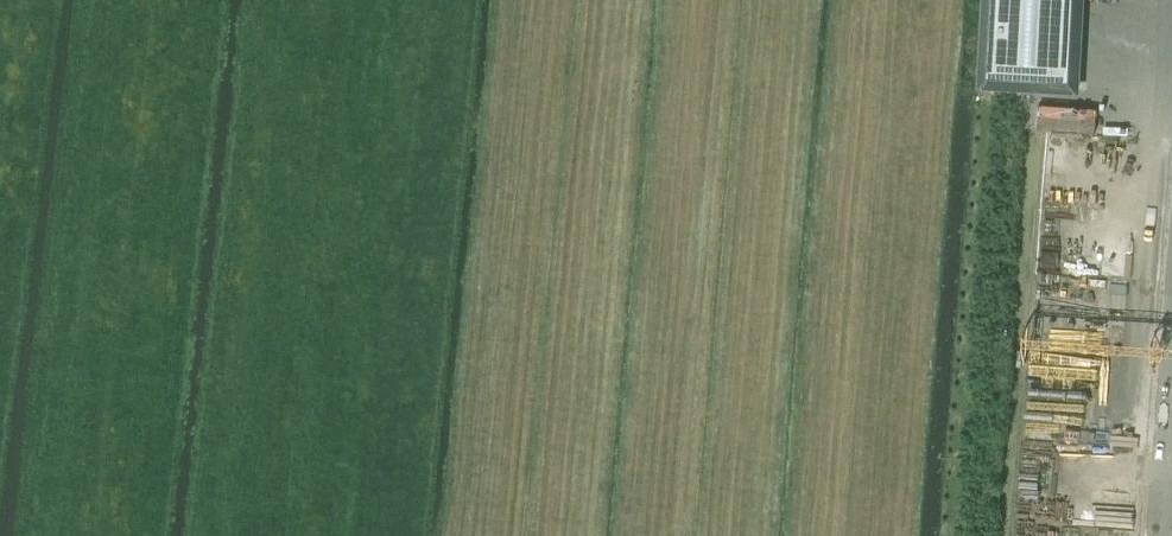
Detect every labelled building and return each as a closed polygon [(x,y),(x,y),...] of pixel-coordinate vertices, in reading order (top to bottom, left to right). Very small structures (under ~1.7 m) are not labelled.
[(982,87),(1077,92),(1082,0),(986,0),(982,87)]
